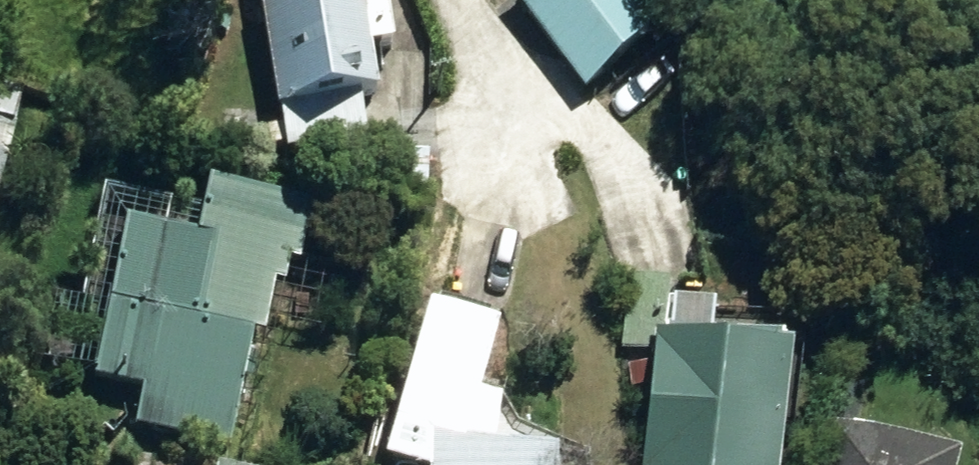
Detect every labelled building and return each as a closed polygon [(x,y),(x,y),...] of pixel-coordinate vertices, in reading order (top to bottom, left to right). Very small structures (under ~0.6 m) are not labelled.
[(293,109),(380,93),(364,0),(282,0),(275,1),(293,109)] [(585,94),(658,40),(628,0),(537,0),(523,10),(585,94)] [(534,155),(550,229),(582,222),(566,148),(534,155)] [(142,426),(232,444),(255,332),(266,334),(276,278),(287,281),(291,257),(301,259),(313,202),(211,182),(200,237),(130,222),(97,378),(149,390),(142,426)] [(562,453),(468,448),(504,331),(437,310),(388,462),(398,464),(562,464),(562,453)] [(794,350),(659,339),(647,464),(784,464),(794,350)] [(961,463),(835,430),(826,464),(960,464),(961,463)]
